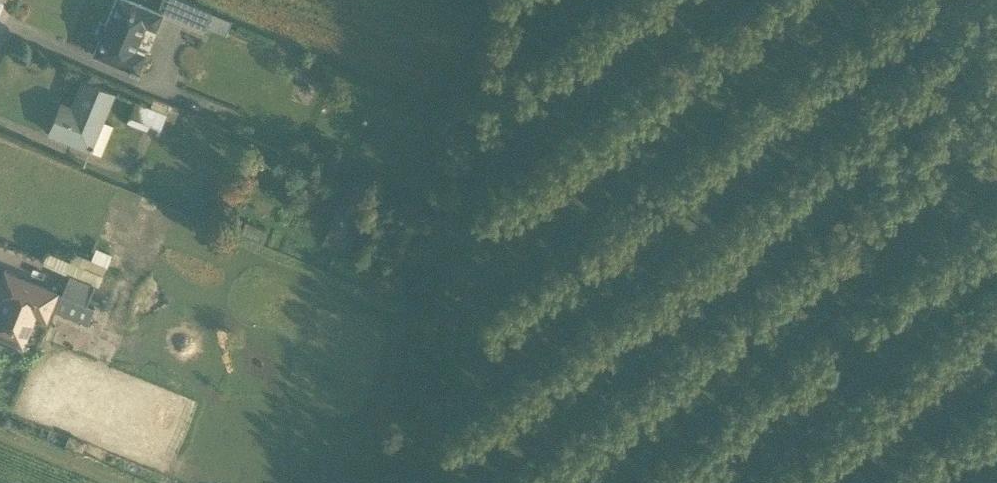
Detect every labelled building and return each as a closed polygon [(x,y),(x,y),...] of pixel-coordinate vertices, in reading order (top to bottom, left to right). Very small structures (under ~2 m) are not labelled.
[(130,0),(113,0),(90,53),(136,72),(144,53),(134,49),(143,27),(153,31),(161,13),(130,0)] [(161,13),(203,30),(210,12),(182,0),(166,0),(161,13)] [(59,101),(47,131),(100,152),(112,123),(102,119),(113,91),(80,78),(69,105),(59,101)] [(151,97),(147,108),(132,101),(124,120),(165,137),(178,108),(151,97)] [(2,268),(0,272),(0,335),(22,344),(32,319),(45,324),(59,291),(2,268)] [(90,283),(69,275),(61,294),(83,302),(90,283)]
